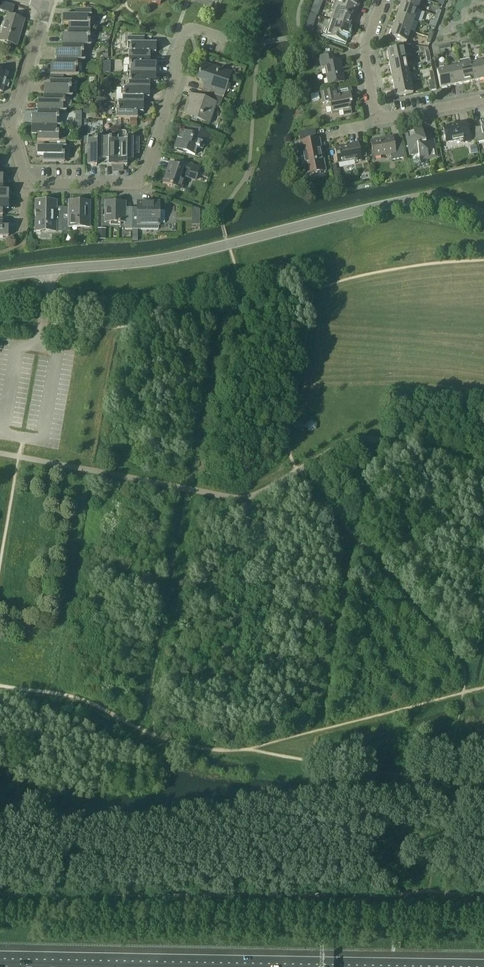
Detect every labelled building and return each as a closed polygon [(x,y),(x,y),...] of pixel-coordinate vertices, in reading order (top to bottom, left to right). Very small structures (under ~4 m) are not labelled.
[(358,0),(335,0),(333,4),(357,12),(359,6),(357,5),(358,0)] [(421,0),(402,0),(401,4),(418,9),(421,0)] [(2,11),(12,14),(15,6),(4,3),(0,1),(0,10),(2,11)] [(355,18),(357,12),(333,4),(331,10),(334,11),(330,20),(349,27),(352,17),(355,18)] [(414,20),(418,9),(401,4),(397,15),(414,20)] [(89,22),(89,16),(91,16),(91,9),(75,9),(75,15),(63,15),(63,24),(69,24),(69,30),(91,30),(91,22),(89,22)] [(24,20),(8,15),(1,37),(0,36),(0,41),(17,46),(24,20)] [(410,31),(414,20),(397,15),(394,25),(410,31)] [(346,36),(349,27),(330,20),(327,29),(325,29),(323,35),(346,43),(348,37),(346,36)] [(406,42),(410,31),(394,25),(390,37),(406,42)] [(91,39),(91,30),(69,30),(69,36),(62,36),(62,45),(84,45),(84,46),(89,46),(89,39),(91,39)] [(156,53),(156,43),(144,43),(144,37),(127,37),(127,43),(130,43),(130,49),(129,49),(128,58),(150,58),(150,53),(156,53)] [(84,54),(84,46),(84,45),(62,45),(62,50),(56,50),(56,60),(77,60),(82,60),(82,54),(84,54)] [(406,59),(404,47),(387,51),(389,62),(406,59)] [(344,82),(340,60),(335,61),(334,54),(319,57),(321,66),(325,66),(328,85),(344,82)] [(156,73),(156,64),(150,64),(150,58),(128,58),(128,66),(130,66),(130,73),(156,73)] [(408,70),(406,59),(389,62),(391,74),(408,70)] [(474,81),(471,64),(470,59),(459,61),(460,66),(463,83),(474,81)] [(77,68),(77,60),(56,60),(56,65),(50,65),(50,75),(63,75),(75,75),(75,68),(77,68)] [(483,62),(471,64),(474,81),(483,79),(483,69),(483,62)] [(224,96),(231,73),(203,64),(200,72),(199,72),(198,75),(199,75),(198,79),(205,81),(204,86),(206,87),(204,92),(222,99),(223,96),(224,96)] [(463,83),(460,66),(449,68),(452,85),(463,83)] [(452,85),(449,68),(437,71),(440,88),(452,85)] [(410,82),(408,70),(391,74),(394,85),(410,82)] [(8,74),(0,71),(0,92),(2,93),(8,74)] [(156,83),(156,73),(130,73),(130,79),(128,79),(128,87),(128,88),(149,88),(149,83),(156,83)] [(71,89),(71,80),(63,80),(63,75),(50,75),(50,87),(44,87),(44,96),(65,96),(69,96),(69,89),(71,89)] [(435,82),(434,77),(430,78),(431,81),(428,81),(430,91),(436,90),(435,83),(435,82)] [(413,93),(410,82),(394,85),(396,97),(413,93)] [(149,98),(149,88),(128,88),(128,87),(124,87),(124,94),(122,94),(122,102),(122,103),(143,103),(143,97),(149,98)] [(334,90),(321,92),(323,104),(329,102),(331,113),(343,111),(344,115),(351,114),(350,109),(349,103),(351,103),(350,94),(335,97),(334,90)] [(209,124),(216,103),(220,105),(222,99),(204,92),(202,98),(192,95),(185,116),(209,124)] [(65,104),(65,96),(44,96),(44,101),(38,101),(38,110),(59,111),(63,111),(63,104),(65,104)] [(143,113),(143,103),(122,103),(122,102),(118,102),(117,109),(116,109),(116,118),(137,118),(137,112),(143,113)] [(59,119),(59,111),(38,110),(38,116),(32,116),(32,125),(57,126),(57,119),(59,119)] [(481,120),(482,127),(475,128),(478,142),(483,141),(483,119),(481,120)] [(470,141),(467,123),(443,127),(446,142),(463,139),(463,142),(470,141)] [(58,141),(58,140),(58,133),(57,133),(57,126),(32,125),(32,135),(38,135),(38,141),(50,141),(58,141)] [(202,149),(205,140),(209,141),(212,133),(192,127),(190,134),(180,131),(174,148),(195,155),(198,148),(202,149)] [(435,157),(433,142),(425,144),(422,129),(406,132),(410,154),(418,152),(419,160),(435,157)] [(326,171),(320,143),(317,143),(315,130),(298,133),(301,145),(300,145),(306,175),(326,171)] [(405,158),(401,140),(393,141),(393,137),(370,142),(373,157),(390,153),(391,161),(405,158)] [(102,159),(103,138),(95,138),(95,139),(88,139),(87,165),(97,165),(97,159),(102,159)] [(117,165),(118,140),(111,139),(111,138),(103,138),(102,159),(108,159),(108,165),(117,165)] [(139,153),(139,138),(125,138),(125,140),(118,140),(117,165),(127,165),(127,159),(133,159),(133,153),(139,153)] [(62,153),(63,147),(65,147),(65,140),(58,140),(58,141),(50,141),(50,146),(38,146),(38,156),(44,156),(44,162),(64,162),(64,153),(62,153)] [(367,156),(364,144),(358,145),(358,144),(335,149),(338,163),(355,160),(355,162),(361,161),(361,157),(367,156)] [(476,145),(470,146),(471,154),(478,152),(476,145)] [(195,181),(200,167),(181,161),(179,166),(169,163),(163,182),(172,186),(173,185),(182,189),(186,178),(195,181)] [(9,191),(3,191),(3,186),(0,186),(0,200),(9,201),(9,191)] [(9,201),(0,200),(0,216),(3,216),(3,210),(9,210),(9,201)] [(62,214),(57,214),(55,212),(55,209),(56,208),(56,201),(36,201),(35,231),(62,231),(62,214)] [(89,226),(89,202),(75,202),(75,205),(69,204),(69,212),(62,211),(62,214),(62,231),(69,231),(70,226),(89,226)] [(132,230),(132,213),(125,213),(125,205),(120,205),(120,203),(105,202),(105,222),(125,223),(125,230),(132,230)] [(157,221),(157,212),(158,212),(158,203),(138,203),(138,213),(132,213),(132,230),(158,230),(158,221),(157,221)] [(3,221),(0,221),(0,237),(8,237),(9,227),(3,227),(3,221)] [(306,422),(305,428),(310,432),(316,429),(316,423),(311,419),(306,422)]
